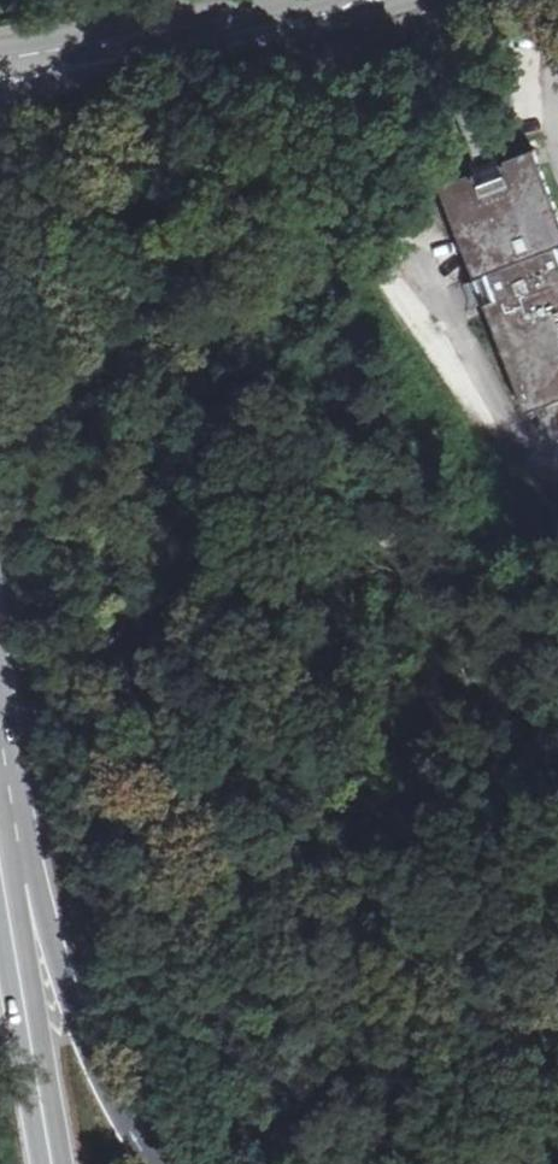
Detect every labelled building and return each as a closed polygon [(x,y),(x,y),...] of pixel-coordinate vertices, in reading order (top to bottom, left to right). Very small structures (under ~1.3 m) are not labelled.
[(475,179),(470,180),(469,177),(439,188),(475,280),(485,275),(495,302),(484,305),(526,414),(557,402),(557,214),(534,151),(504,164),(505,167),(502,168),(504,175),(489,181),(478,186),(475,179)]
